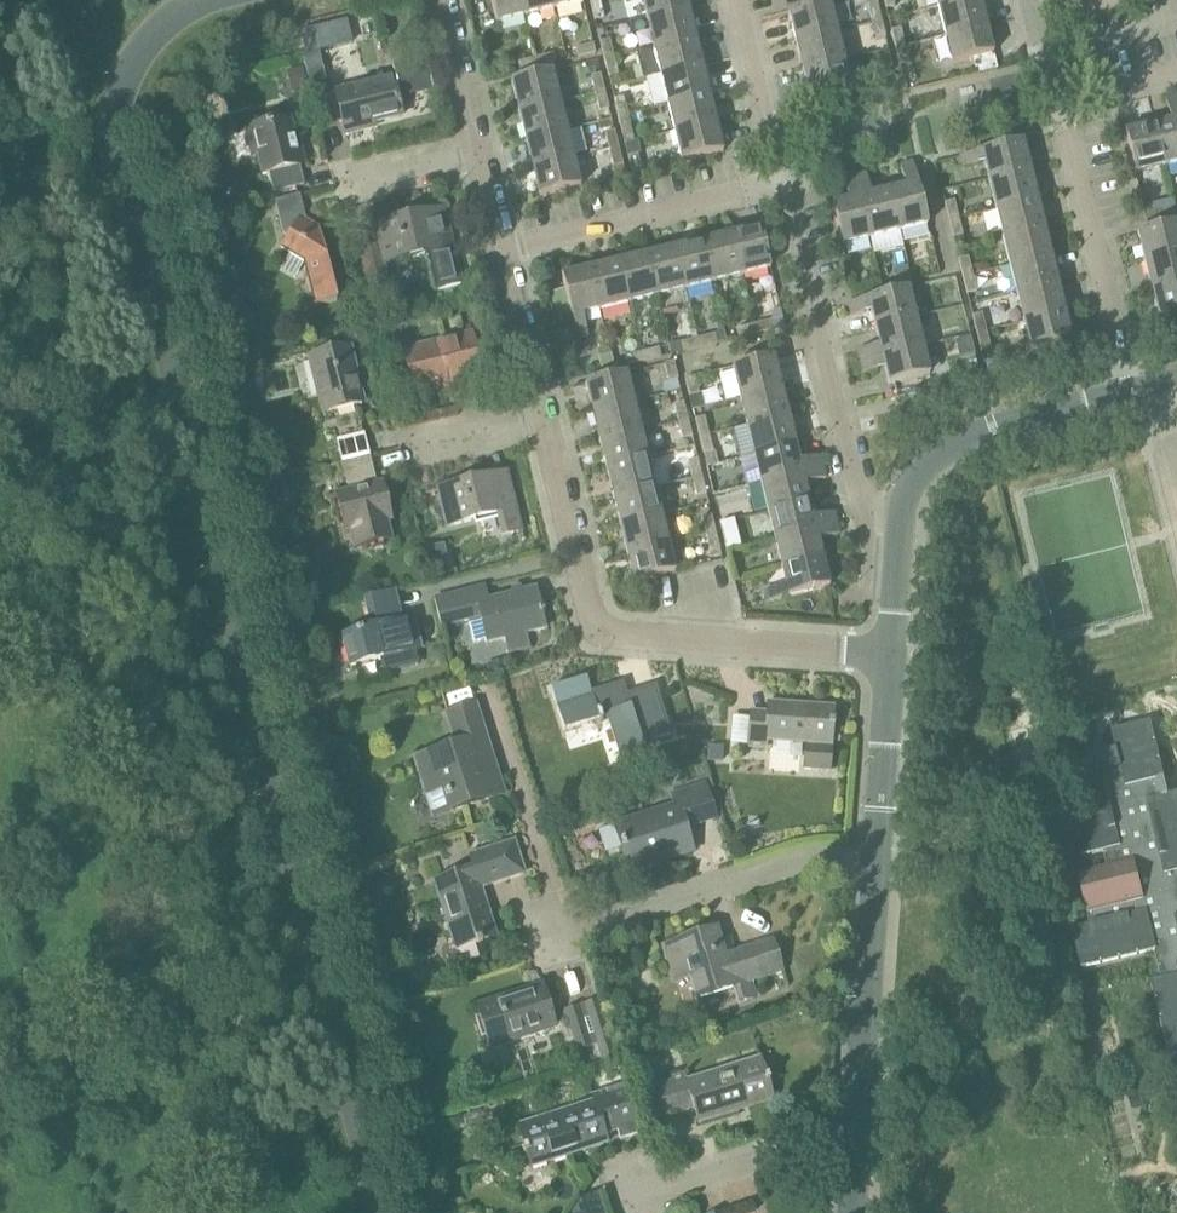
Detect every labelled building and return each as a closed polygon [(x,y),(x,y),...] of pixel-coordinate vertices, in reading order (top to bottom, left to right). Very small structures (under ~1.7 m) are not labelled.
[(526,17),(522,0),(491,0),(497,24),(526,17)] [(554,10),(552,0),(522,0),(526,17),(554,10)] [(554,10),(583,3),(582,0),(552,0),(554,10)] [(647,19),(688,9),(686,0),(642,0),(647,19)] [(893,0),(884,0),(886,9),(895,7),(893,0)] [(945,36),(986,26),(980,0),(969,0),(938,8),(945,36)] [(600,1),(590,4),(595,21),(604,19),(600,1)] [(868,6),(872,23),(882,21),(877,3),(868,6)] [(789,14),(796,42),(837,32),(830,4),(789,14)] [(654,48),(695,38),(688,9),(647,19),(654,48)] [(347,21),(300,33),(306,55),(319,52),(352,44),(347,21)] [(877,40),(886,38),(882,21),(872,23),(877,40)] [(993,54),(986,26),(945,36),(952,64),(993,54)] [(900,29),(891,31),(895,48),(904,46),(900,29)] [(844,61),(837,32),(796,42),(803,71),(844,61)] [(647,80),(661,77),(702,67),(695,38),(654,48),(640,52),(647,80)] [(609,40),(600,43),(604,60),(614,58),(609,40)] [(576,49),(578,58),(595,54),(593,45),(576,49)] [(908,63),(904,46),(895,48),(900,66),(908,63)] [(303,56),(310,85),(326,81),(319,52),(306,55),(303,56)] [(553,55),(535,59),(538,68),(555,64),(553,55)] [(604,60),(608,78),(618,75),(614,58),(604,60)] [(518,63),(520,73),(538,68),(535,59),(518,63)] [(431,88),(424,61),(395,69),(401,95),(431,88)] [(844,61),(803,71),(810,99),(851,89),(844,61)] [(654,109),(668,105),(709,95),(702,67),(661,77),(647,80),(654,109)] [(307,87),(302,68),(287,72),(292,91),(307,87)] [(512,82),(519,111),(560,101),(553,72),(512,82)] [(869,73),(855,77),(857,88),(872,84),(869,73)] [(600,75),(591,77),(595,95),(605,92),(600,75)] [(374,127),(372,123),(400,116),(392,80),(337,93),(346,134),(374,127)] [(609,110),(605,92),(595,95),(600,112),(609,110)] [(668,105),(675,134),(716,124),(709,95),(668,105)] [(623,97),(614,100),(618,117),(628,115),(623,97)] [(1166,100),(1169,115),(1176,113),(1176,99),(1176,98),(1166,100)] [(567,130),(560,101),(519,111),(526,140),(567,130)] [(628,115),(618,117),(622,134),(632,132),(628,115)] [(1153,126),(1163,167),(1176,164),(1176,120),(1153,126)] [(263,175),(269,174),(273,193),(304,186),(300,166),(304,165),(301,151),(297,152),(290,121),(272,125),(272,124),(252,128),(263,175)] [(723,153),(716,124),(675,134),(682,163),(723,153)] [(1163,167),(1153,126),(1125,133),(1135,174),(1163,167)] [(526,140),(533,169),(574,159),(567,130),(526,140)] [(605,134),(609,151),(618,149),(614,132),(605,134)] [(1022,142),(982,152),(989,180),(1029,170),(1022,142)] [(613,168),(622,166),(618,149),(609,151),(613,168)] [(978,164),(975,153),(960,157),(963,168),(978,164)] [(638,155),(628,157),(632,175),(642,172),(638,155)] [(581,188),(574,159),(533,169),(540,197),(581,188)] [(913,163),(901,166),(904,180),(916,178),(914,167),(913,163)] [(989,180),(996,208),(1036,198),(1029,170),(989,180)] [(866,174),(855,177),(859,191),(870,189),(866,174)] [(855,177),(844,179),(848,194),(859,191),(855,177)] [(918,184),(889,191),(899,232),(928,225),(918,184)] [(889,191),(860,198),(870,239),(899,232),(889,191)] [(305,263),(316,306),(337,301),(320,229),(306,220),(300,195),(275,201),(284,236),(288,239),(282,249),(305,263)] [(860,198),(832,205),(842,246),(870,239),(860,198)] [(996,208),(1003,237),(1043,227),(1036,198),(996,208)] [(954,201),(945,204),(949,221),(958,219),(954,201)] [(1162,209),(1145,214),(1147,223),(1164,219),(1162,209)] [(380,249),(361,254),(369,288),(388,283),(383,263),(424,253),(433,291),(442,289),(461,285),(443,210),(374,227),(380,249)] [(963,236),(958,219),(949,221),(954,238),(963,236)] [(1176,254),(1176,223),(1137,233),(1144,261),(1176,254)] [(1003,237),(1010,265),(1050,255),(1043,227),(1003,237)] [(742,276),(770,269),(760,228),(732,235),(742,276)] [(714,283),(742,276),(732,235),(704,242),(714,283)] [(714,283),(704,242),(675,249),(685,290),(714,283)] [(657,297),(685,290),(675,249),(647,256),(657,297)] [(1151,290),(1176,284),(1176,254),(1144,261),(1151,290)] [(1017,294),(1057,284),(1050,255),(1010,265),(1017,294)] [(629,304),(657,297),(647,256),(619,263),(629,304)] [(963,277),(973,275),(968,258),(959,260),(963,277)] [(600,311),(629,304),(619,263),(590,270),(600,311)] [(908,267),(892,271),(896,286),(911,282),(908,267)] [(590,270),(562,277),(572,318),(600,311),(590,270)] [(977,292),(973,275),(963,277),(968,295),(977,292)] [(1017,294),(1024,322),(1064,312),(1057,284),(1017,294)] [(1151,290),(1158,319),(1176,315),(1176,284),(1151,290)] [(909,289),(868,299),(875,328),(916,318),(909,289)] [(856,302),(847,304),(850,317),(865,314),(862,301),(856,302)] [(1071,341),(1064,312),(1024,322),(1031,351),(1071,341)] [(982,314),(973,316),(977,334),(987,331),(982,314)] [(916,318),(875,328),(882,357),(923,347),(916,318)] [(755,325),(757,335),(774,330),(772,321),(755,325)] [(585,322),(573,324),(577,339),(588,336),(585,322)] [(757,335),(755,325),(738,329),(740,339),(757,335)] [(567,331),(554,334),(557,348),(571,345),(567,331)] [(991,349),(987,331),(977,334),(981,351),(991,349)] [(404,349),(415,396),(484,379),(473,333),(404,349)] [(715,335),(698,339),(701,348),(718,344),(715,335)] [(681,343),(683,353),(701,348),(698,339),(681,343)] [(970,339),(956,343),(960,357),(974,353),(970,339)] [(923,347),(882,357),(889,385),(930,375),(923,347)] [(311,357),(325,413),(362,404),(349,348),(311,357)] [(659,348),(641,353),(644,362),(661,358),(659,348)] [(873,348),(858,351),(861,362),(876,359),(873,348)] [(624,357),(626,366),(644,362),(641,353),(624,357)] [(614,370),(611,355),(598,358),(602,373),(614,370)] [(734,372),(719,376),(725,401),(740,397),(740,396),(781,386),(774,357),(733,367),(734,372)] [(876,359),(861,362),(864,373),(879,370),(876,359)] [(986,362),(989,374),(1001,371),(998,360),(986,362)] [(674,363),(665,365),(669,382),(679,380),(674,363)] [(585,385),(592,413),(633,403),(626,374),(585,385)] [(699,395),(695,377),(686,379),(690,397),(699,395)] [(677,380),(669,382),(663,383),(665,393),(680,390),(677,380)] [(740,397),(747,425),(788,415),(781,386),(740,396),(740,397)] [(599,442),(640,431),(633,403),(592,413),(599,442)] [(675,405),(679,422),(688,420),(684,403),(675,405)] [(747,425),(732,428),(738,457),(754,454),(795,444),(788,415),(747,425)] [(705,417),(696,420),(700,437),(709,435),(705,417)] [(692,437),(688,420),(679,422),(683,440),(692,437)] [(599,442),(606,470),(647,460),(640,431),(599,442)] [(342,465),(370,458),(364,433),(336,440),(342,465)] [(713,452),(709,435),(700,437),(704,454),(713,452)] [(795,444),(754,454),(761,483),(802,472),(795,444)] [(820,456),(806,460),(809,471),(823,467),(820,456)] [(392,521),(390,513),(382,483),(377,485),(370,458),(342,465),(349,491),(334,495),(344,534),(349,533),(353,552),(392,542),(387,522),(392,521)] [(606,470),(613,498),(655,488),(647,460),(606,470)] [(693,479),(702,477),(698,460),(689,462),(693,479)] [(823,467),(809,471),(811,482),(826,478),(823,467)] [(522,532),(517,513),(507,471),(505,471),(505,474),(438,490),(447,527),(498,515),(503,536),(522,532)] [(802,472),(761,483),(768,511),(809,501),(802,472)] [(706,494),(702,477),(693,479),(697,496),(706,494)] [(613,498),(617,513),(620,527),(662,516),(655,488),(613,498)] [(809,501),(768,511),(775,540),(817,530),(824,528),(838,524),(835,513),(814,518),(809,501)] [(620,527),(628,555),(669,545),(662,516),(620,527)] [(707,536),(716,534),(712,517),(703,519),(707,536)] [(838,524),(824,528),(826,539),(841,536),(838,524)] [(817,530),(775,540),(782,569),(824,559),(817,530)] [(721,551),(716,534),(707,536),(711,553),(721,551)] [(669,545),(628,555),(635,583),(646,580),(676,573),(675,569),(684,567),(678,543),(669,545)] [(447,559),(431,562),(434,578),(450,575),(447,559)] [(824,559),(782,569),(789,598),(831,588),(824,559)] [(486,587),(435,600),(442,627),(481,618),(481,622),(469,625),(473,643),(486,640),(487,644),(508,639),(510,650),(532,645),(529,633),(546,629),(536,590),(490,601),(486,587)] [(780,588),(765,591),(768,603),(783,599),(780,588)] [(394,592),(366,599),(371,617),(399,611),(394,592)] [(420,665),(416,651),(421,650),(413,619),(344,636),(352,666),(381,659),(384,673),(420,665)] [(503,661),(486,665),(489,676),(505,672),(503,661)] [(624,683),(592,693),(587,678),(552,689),(565,731),(608,718),(621,758),(645,750),(643,743),(672,734),(658,691),(629,700),(624,683)] [(767,748),(767,741),(806,743),(804,769),(830,771),(834,708),(768,703),(767,714),(752,713),(749,747),(767,748)] [(506,794),(478,704),(447,714),(457,745),(416,758),(427,794),(444,789),(451,812),(506,794)] [(1169,796),(1164,779),(1165,779),(1152,723),(1113,732),(1117,751),(1097,756),(1101,774),(1064,783),(1083,858),(1103,853),(1107,869),(1079,876),(1088,914),(1095,913),(1097,924),(1072,930),(1082,969),(1156,951),(1163,980),(1152,982),(1170,1057),(1176,1056),(1176,794),(1169,796)] [(721,762),(722,748),(708,747),(708,762),(721,762)] [(677,806),(616,825),(630,871),(692,852),(685,829),(700,824),(715,820),(704,785),(689,790),(673,795),(677,806)] [(484,830),(474,833),(478,844),(488,841),(484,830)] [(512,843),(470,856),(474,869),(434,882),(456,951),(497,937),(481,888),(504,881),(522,875),(512,843)] [(749,981),(782,971),(772,941),(724,956),(716,930),(664,947),(674,981),(690,976),(697,997),(733,986),(737,1001),(754,996),(749,981)] [(542,986),(477,1006),(490,1048),(555,1027),(542,986)] [(592,1046),(595,1045),(601,1062),(618,1057),(600,1000),(580,1006),(592,1046)] [(565,1011),(578,1051),(592,1046),(580,1006),(565,1011)] [(666,1118),(680,1113),(694,1109),(699,1123),(772,1100),(759,1059),(686,1082),(684,1075),(655,1084),(666,1118)] [(594,1102),(517,1126),(504,1131),(510,1151),(522,1147),(524,1153),(526,1153),(531,1168),(608,1143),(605,1133),(617,1129),(620,1139),(641,1132),(626,1085),(592,1096),(594,1102)]
